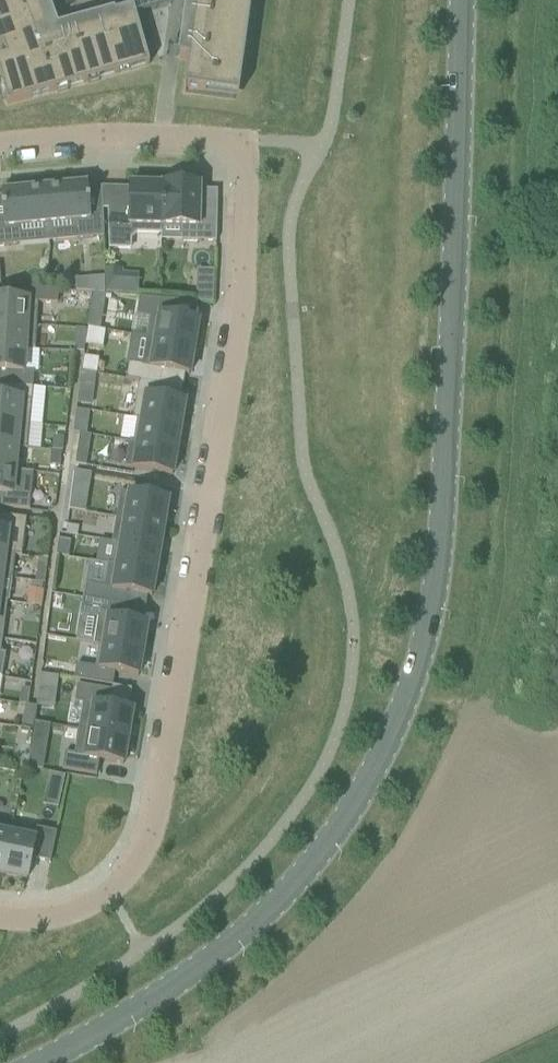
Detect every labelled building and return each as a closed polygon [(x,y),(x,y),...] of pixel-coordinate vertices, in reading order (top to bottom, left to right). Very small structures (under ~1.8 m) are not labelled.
[(0,48),(2,47),(6,57),(0,59),(7,82),(13,104),(56,92),(55,88),(148,62),(133,8),(114,13),(116,20),(40,42),(38,34),(25,0),(0,0),(0,47),(0,48)] [(187,59),(187,61),(186,67),(183,91),(203,93),(204,88),(239,92),(243,59),(239,59),(247,0),(195,0),(187,59)] [(166,185),(163,185),(162,228),(179,228),(182,228),(182,242),(216,243),(217,211),(199,210),(200,186),(181,186),(181,183),(181,182),(166,182),(166,184),(166,185)] [(41,185),(27,186),(27,190),(1,193),(3,218),(0,219),(0,247),(18,246),(16,228),(46,226),(42,189),(41,185)] [(89,211),(87,185),(42,189),(46,226),(75,223),(77,240),(103,238),(103,209),(89,211)] [(162,228),(163,185),(162,185),(162,186),(160,186),(130,185),(129,208),(107,207),(108,220),(109,250),(129,250),(131,250),(131,240),(137,234),(160,235),(162,235),(162,228)] [(122,270),(105,269),(105,278),(105,292),(120,293),(122,273),(122,270)] [(105,295),(105,278),(91,279),(92,293),(93,294),(95,294),(105,295)] [(36,325),(38,302),(57,303),(58,290),(6,285),(5,299),(0,298),(0,323),(36,325)] [(93,294),(91,307),(104,309),(106,296),(95,294),(93,294)] [(146,338),(194,346),(198,322),(172,317),(175,301),(140,295),(136,316),(150,318),(146,338)] [(25,349),(35,349),(36,325),(0,323),(0,347),(25,349)] [(76,330),(74,352),(84,353),(87,331),(76,330)] [(126,380),(139,382),(160,386),(163,371),(189,375),(194,346),(146,338),(142,366),(129,364),(126,380)] [(33,388),(33,372),(23,372),(25,349),(0,347),(0,385),(33,388)] [(97,373),(99,360),(86,358),(84,371),(97,373)] [(160,386),(139,382),(132,419),(137,420),(180,427),(184,403),(158,398),(160,386)] [(29,425),(33,388),(0,385),(0,422),(29,425)] [(79,390),(77,404),(92,406),(94,392),(79,390)] [(176,451),(180,427),(137,420),(133,442),(133,443),(176,451)] [(75,421),(74,433),(87,436),(88,423),(75,421)] [(29,425),(0,422),(0,446),(16,448),(27,449),(29,425)] [(63,452),(64,439),(55,438),(54,451),(63,452)] [(133,443),(133,442),(129,441),(124,468),(172,476),(176,451),(133,443)] [(16,448),(0,446),(0,470),(14,471),(16,448)] [(77,450),(75,465),(86,466),(88,451),(77,450)] [(60,469),(62,454),(52,453),(51,468),(60,469)] [(14,471),(0,470),(0,507),(29,510),(33,473),(14,471)] [(74,471),(69,510),(85,513),(92,474),(74,471)] [(120,492),(116,518),(164,526),(169,500),(120,492)] [(15,556),(21,556),(26,519),(0,516),(0,554),(15,556)] [(164,526),(116,518),(112,542),(116,543),(160,550),(164,526)] [(67,525),(66,535),(77,536),(79,527),(67,525)] [(59,540),(56,556),(57,556),(68,558),(71,542),(59,540)] [(112,566),(116,566),(156,573),(160,550),(116,543),(112,566)] [(2,578),(12,579),(15,556),(0,554),(0,577),(2,578)] [(35,582),(45,583),(48,560),(39,559),(35,582)] [(93,601),(128,606),(130,594),(152,597),(156,573),(116,566),(112,566),(109,565),(105,588),(85,585),(83,599),(93,601)] [(27,605),(42,607),(44,591),(29,589),(27,605)] [(125,621),(128,606),(93,601),(83,599),(80,613),(97,616),(93,644),(99,645),(142,652),(147,625),(125,621)] [(76,665),(74,680),(112,686),(115,673),(138,677),(142,652),(99,645),(95,668),(76,665)] [(41,675),(40,684),(57,686),(58,677),(41,675)] [(87,708),(83,731),(128,739),(132,711),(109,707),(112,691),(77,685),(73,705),(87,708)] [(25,705),(28,705),(30,691),(22,690),(20,704),(25,705)] [(36,707),(28,705),(25,705),(22,729),(33,731),(36,707)] [(128,739),(83,731),(79,756),(65,754),(62,770),(97,776),(99,761),(123,765),(128,739)] [(32,744),(28,765),(43,768),(46,746),(32,744)] [(65,776),(52,773),(49,789),(63,791),(65,776)] [(11,830),(12,826),(0,824),(0,874),(1,874),(11,830)] [(35,835),(11,830),(1,874),(27,879),(31,858),(50,862),(57,833),(36,828),(35,835)]
